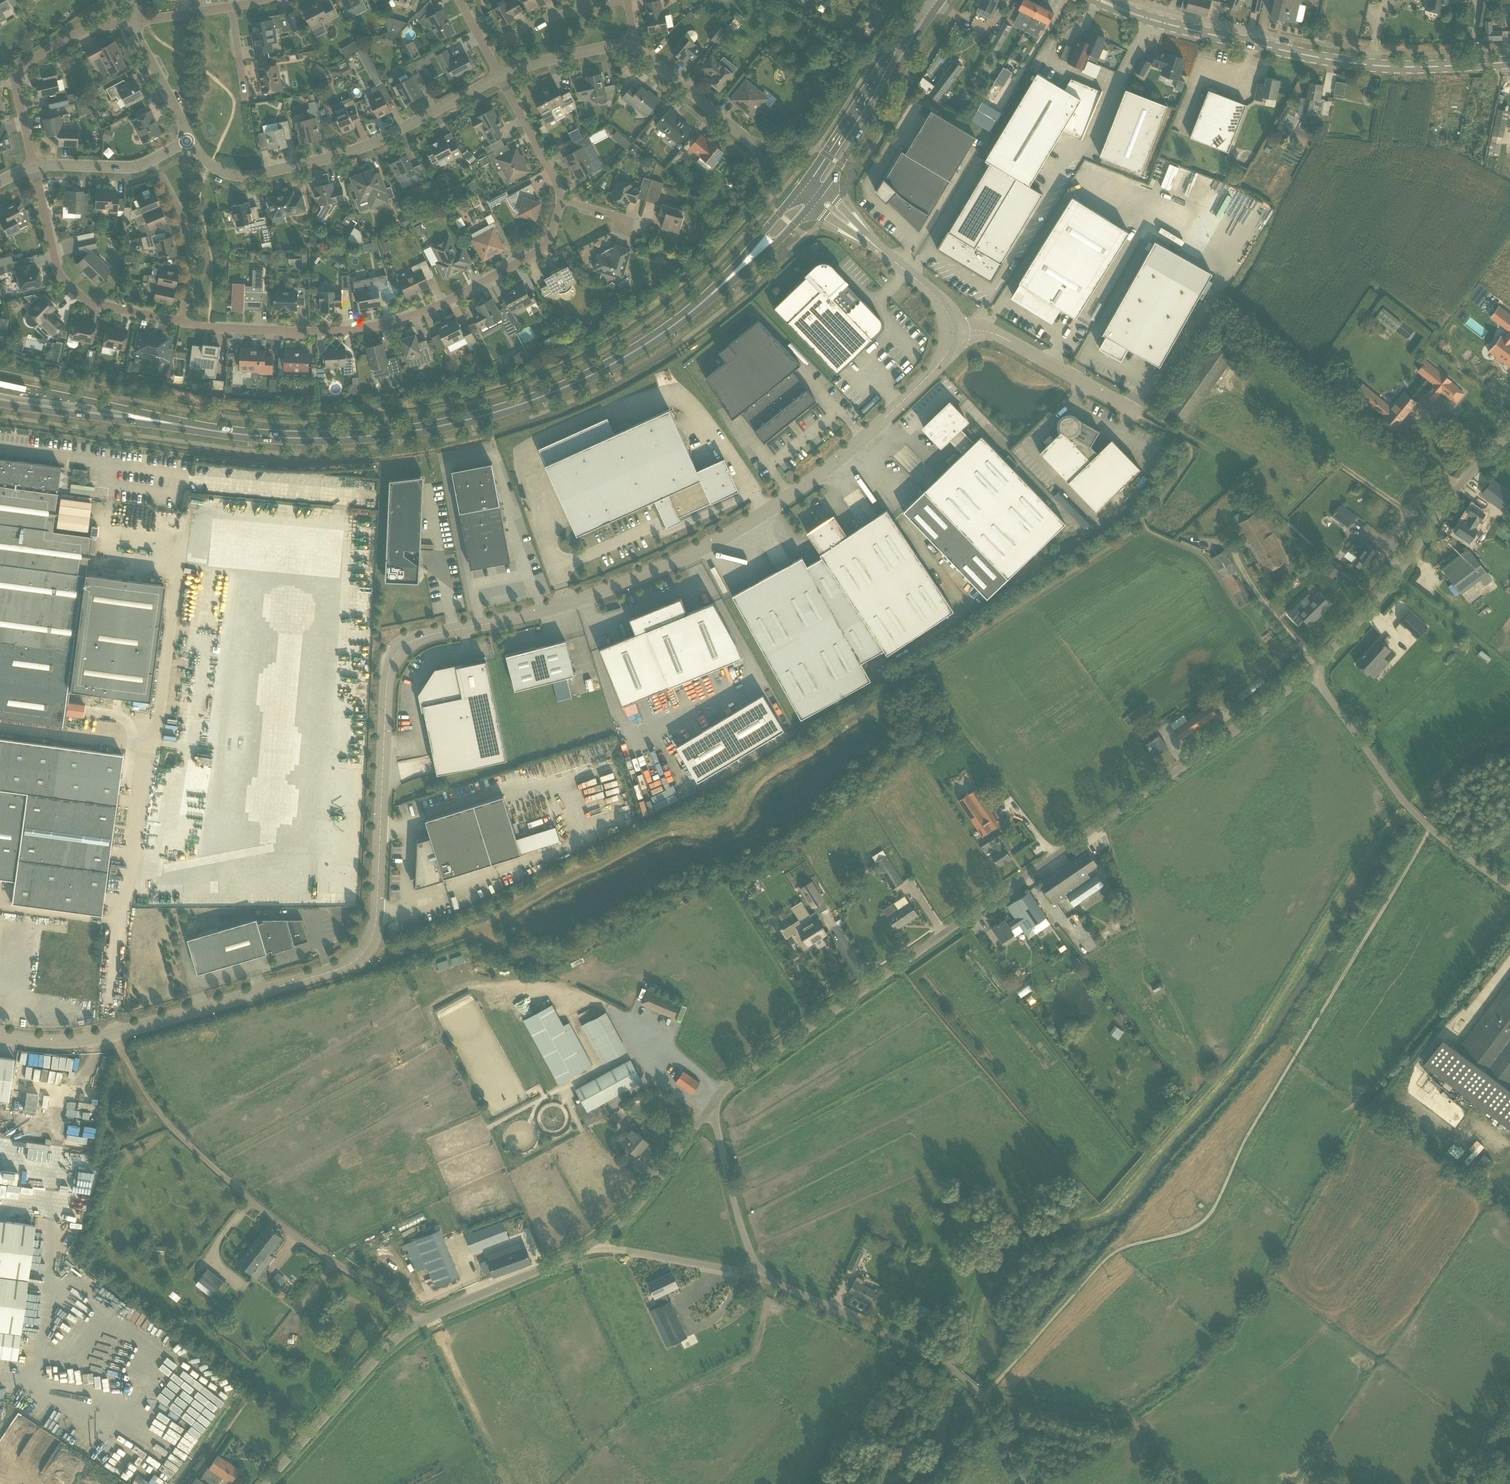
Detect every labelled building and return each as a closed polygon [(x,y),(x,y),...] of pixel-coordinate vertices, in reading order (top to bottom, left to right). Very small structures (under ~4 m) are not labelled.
[(9,7),(5,0),(0,0),(0,12),(9,7)] [(347,9),(360,2),(359,1),(360,0),(342,0),(347,9)] [(390,0),(390,2),(390,4),(391,5),(393,6),(394,5),(396,4),(416,11),(419,0),(391,0),(390,0)] [(437,13),(431,0),(430,0),(415,17),(419,21),(428,29),(432,26),(440,41),(455,33),(442,10),(437,13)] [(517,0),(496,0),(496,1),(499,6),(492,10),(497,18),(498,18),(502,25),(514,19),(513,16),(523,11),(517,0)] [(528,10),(538,5),(539,7),(547,3),(545,0),(524,0),(528,10)] [(660,0),(646,3),(649,17),(647,18),(650,33),(668,30),(665,14),(663,15),(660,0)] [(979,6),(977,12),(990,18),(990,19),(999,0),(982,0),(979,6)] [(1030,24),(1039,6),(1028,0),(1023,0),(1019,9),(1021,10),(1017,17),(1030,24)] [(1206,15),(1211,0),(1183,0),(1181,8),(1187,10),(1186,10),(1206,15)] [(1237,10),(1240,3),(1251,7),(1250,12),(1259,13),(1262,0),(1228,0),(1226,5),(1237,10)] [(1271,17),(1296,23),(1296,22),(1295,22),(1299,4),(1300,5),(1301,0),(1275,0),(1271,17)] [(1443,13),(1444,5),(1446,5),(1447,0),(1427,0),(1425,9),(1443,13)] [(336,15),(330,3),(323,7),(320,1),(313,5),(314,7),(304,12),(311,26),(325,19),(326,20),(336,15)] [(1049,24),(1054,13),(1039,6),(1030,24),(1043,30),(1046,23),(1049,24)] [(876,22),(881,25),(888,12),(883,9),(876,22)] [(285,17),(290,27),(293,31),(302,27),(294,12),(286,16),(286,17),(285,17)] [(802,23),(806,17),(800,13),(796,20),(802,23)] [(254,22),(254,23),(256,40),(254,40),(256,54),(273,51),(271,43),(274,43),(272,29),(282,28),(290,27),(285,17),(281,18),(281,15),(270,17),(270,20),(254,22)] [(734,33),(735,32),(741,24),(735,19),(728,28),(734,33)] [(399,20),(395,33),(399,34),(409,23),(399,20)] [(998,49),(1011,27),(1004,23),(991,45),(998,49)] [(717,24),(708,36),(715,42),(725,30),(717,24)] [(1104,36),(1104,35),(1103,34),(1101,33),(1099,32),(1098,32),(1096,31),(1094,31),(1094,32),(1094,33),(1092,32),(1088,41),(1086,42),(1078,39),(1074,48),(1066,45),(1060,59),(1083,69),(1087,60),(1096,64),(1103,46),(1102,45),(1105,38),(1103,37),(1103,36),(1104,36)] [(1502,31),(1492,31),(1485,31),(1483,31),(1483,41),(1502,40),(1502,31)] [(684,36),(675,46),(672,51),(682,59),(686,54),(693,60),(701,50),(696,46),(697,46),(684,36)] [(346,57),(359,48),(355,41),(341,50),(346,57)] [(110,74),(124,66),(117,52),(119,51),(113,42),(101,48),(99,43),(85,51),(90,62),(101,56),(110,74)] [(449,70),(453,78),(473,68),(466,54),(453,61),(447,50),(436,56),(445,72),(449,70)] [(376,71),(366,52),(360,55),(370,74),(376,71)] [(1152,67),(1161,70),(1160,75),(1179,81),(1183,69),(1182,69),(1185,59),(1167,53),(1166,55),(1157,52),(1152,67)] [(427,56),(421,59),(425,66),(431,63),(427,56)] [(711,56),(702,68),(713,77),(709,82),(720,90),(728,80),(730,82),(735,76),(733,75),(733,74),(723,65),(723,66),(711,56)] [(1140,59),(1133,73),(1143,78),(1150,64),(1140,59)] [(955,61),(929,94),(937,100),(963,67),(955,61)] [(404,67),(405,69),(410,78),(398,85),(393,87),(398,96),(401,94),(406,104),(416,98),(422,95),(421,92),(413,77),(419,73),(413,62),(404,67)] [(53,63),(37,68),(39,73),(54,68),(53,63)] [(276,65),(271,66),(258,68),(259,75),(261,75),(263,93),(282,90),(280,81),(279,82),(276,65)] [(1002,66),(987,95),(995,100),(1011,70),(1002,66)] [(326,70),(321,67),(316,74),(320,77),(326,70)] [(344,77),(350,74),(346,67),(341,70),(344,77)] [(38,94),(38,97),(46,95),(49,109),(68,104),(65,91),(59,93),(56,78),(57,78),(55,71),(46,73),(48,80),(35,83),(37,92),(36,93),(36,95),(38,94)] [(927,71),(923,76),(934,84),(938,80),(927,71)] [(834,73),(830,79),(835,82),(839,76),(834,73)] [(607,100),(613,99),(615,89),(614,84),(605,86),(602,74),(586,77),(587,82),(577,85),(580,98),(590,96),(591,97),(597,101),(599,101),(601,103),(605,102),(607,99),(607,100)] [(985,160),(990,163),(1029,186),(1063,130),(1082,138),(1102,92),(1071,79),(1065,90),(1037,74),(985,160)] [(1258,83),(1257,86),(1254,100),(1266,102),(1267,98),(1276,100),(1280,80),(1266,77),(1265,85),(1258,83)] [(746,80),(731,99),(730,99),(753,118),(769,98),(746,80)] [(142,97),(134,81),(115,92),(111,86),(106,89),(111,99),(116,97),(117,98),(120,99),(122,98),(125,106),(142,97)] [(1345,95),(1346,82),(1336,81),(1334,94),(1345,95)] [(369,101),(379,118),(391,112),(382,94),(388,91),(383,82),(371,89),(375,98),(369,101)] [(1321,99),(1323,85),(1308,83),(1305,98),(1300,98),(1298,113),(1303,114),(1312,116),(1312,114),(1321,116),(1324,100),(1321,99)] [(566,115),(565,113),(576,107),(575,100),(570,91),(561,96),(555,85),(542,92),(543,94),(534,98),(543,115),(542,115),(546,124),(556,119),(556,120),(566,115)] [(101,86),(93,90),(96,95),(104,92),(101,86)] [(647,115),(660,100),(648,91),(647,92),(641,87),(639,90),(633,86),(622,98),(629,103),(629,102),(637,109),(639,108),(647,115)] [(1167,106),(1125,90),(1100,156),(1141,172),(1167,106)] [(1228,152),(1246,105),(1208,90),(1190,137),(1228,152)] [(280,109),(283,103),(276,100),(273,105),(280,109)] [(352,122),(360,118),(353,100),(344,104),(347,110),(335,115),(338,120),(335,122),(338,129),(341,128),(343,133),(355,128),(352,122)] [(316,101),(315,101),(312,102),(309,103),(310,110),(311,114),(315,114),(320,112),(316,101)] [(76,104),(77,111),(87,109),(85,102),(76,104)] [(971,120),(990,132),(1002,113),(982,102),(971,120)] [(677,143),(690,128),(675,116),(677,114),(670,108),(656,125),(677,143)] [(477,131),(483,128),(490,142),(502,135),(499,128),(504,126),(499,117),(498,118),(493,109),(479,117),(472,121),(477,131)] [(1501,143),(1503,136),(1507,121),(1508,111),(1498,110),(1495,126),(1494,126),(1488,155),(1499,157),(1501,143)] [(155,120),(150,111),(131,121),(137,131),(139,130),(145,142),(160,134),(153,122),(155,120)] [(931,111),(905,154),(950,180),(976,137),(931,111)] [(59,116),(43,120),(45,129),(46,128),(48,136),(57,144),(65,144),(65,145),(76,146),(76,129),(62,129),(59,116)] [(321,118),(324,126),(331,124),(328,116),(321,118)] [(321,139),(316,118),(310,119),(296,122),(301,144),(321,139)] [(286,140),(292,139),(288,121),(263,126),(269,150),(280,147),(280,149),(288,147),(286,140)] [(2,152),(2,150),(10,148),(7,135),(4,135),(1,123),(0,123),(0,152),(2,152)] [(1291,131),(1279,125),(1275,133),(1276,134),(1274,138),(1282,142),(1285,138),(1286,139),(1291,131)] [(102,138),(108,140),(111,132),(104,130),(102,138)] [(642,134),(639,138),(645,143),(648,139),(642,134)] [(450,146),(444,135),(436,139),(437,141),(430,145),(434,153),(429,156),(433,163),(438,160),(438,161),(445,157),(448,162),(463,155),(456,143),(450,146)] [(578,179),(594,170),(595,171),(599,169),(600,167),(596,159),(591,162),(584,148),(592,143),(588,135),(571,144),(575,152),(564,157),(569,165),(570,165),(578,179)] [(700,156),(711,165),(712,166),(723,152),(712,143),(711,144),(701,135),(697,140),(690,148),(700,156)] [(626,138),(621,144),(626,149),(631,143),(626,138)] [(557,151),(565,146),(563,143),(560,142),(554,145),(557,151)] [(677,163),(690,148),(686,144),(673,160),(677,163)] [(513,180),(528,172),(516,149),(511,152),(507,145),(488,155),(492,163),(498,160),(506,175),(510,173),(513,180)] [(628,150),(632,154),(637,149),(633,145),(628,150)] [(470,151),(469,152),(467,150),(463,154),(465,156),(470,163),(476,158),(470,151)] [(1235,162),(1239,153),(1233,150),(1229,160),(1235,162)] [(950,180),(905,154),(902,152),(891,169),(893,170),(887,182),(884,179),(876,192),(886,202),(889,199),(915,224),(913,226),(919,232),(950,180)] [(413,168),(407,154),(400,158),(400,159),(390,164),(399,182),(410,177),(413,185),(427,178),(420,164),(413,168)] [(486,156),(479,160),(482,167),(489,163),(486,156)] [(1029,186),(990,163),(950,230),(949,230),(937,249),(991,281),(1003,262),(1001,261),(1041,194),(1029,186)] [(386,188),(380,172),(370,176),(368,171),(351,178),(359,199),(367,196),(371,208),(389,202),(388,200),(395,197),(391,186),(386,188)] [(652,179),(649,187),(661,191),(664,183),(652,179)] [(426,183),(429,190),(435,187),(432,180),(426,183)] [(626,200),(636,203),(637,198),(645,201),(648,190),(641,188),(634,186),(634,185),(618,180),(612,198),(626,202),(626,200)] [(479,188),(476,182),(469,186),(472,192),(479,188)] [(333,206),(333,204),(345,201),(342,186),(334,188),(333,183),(316,187),(317,193),(315,197),(319,199),(320,205),(322,209),(328,213),(331,209),(333,206)] [(541,203),(534,201),(534,200),(535,199),(535,197),(534,196),(534,195),(534,194),(533,193),(533,192),(536,190),(532,183),(509,195),(508,196),(512,203),(515,201),(516,203),(517,205),(518,206),(520,207),(522,208),(520,214),(536,219),(541,203)] [(82,205),(82,192),(79,192),(80,190),(72,189),(72,192),(63,191),(63,205),(63,217),(75,217),(75,213),(81,213),(80,220),(87,221),(88,205),(82,205)] [(488,201),(491,206),(508,196),(509,195),(507,191),(488,201)] [(117,213),(118,194),(111,194),(111,192),(95,192),(95,208),(110,208),(110,212),(117,213)] [(306,211),(303,195),(295,197),(294,192),(283,194),(278,195),(268,198),(268,201),(267,203),(268,206),(270,207),(272,219),(273,218),(284,216),(306,211)] [(131,220),(134,218),(160,207),(159,206),(160,204),(159,201),(157,200),(154,193),(137,200),(140,207),(132,210),(131,208),(130,207),(124,207),(123,222),(131,219),(131,220)] [(1039,313),(1051,321),(1059,308),(1076,318),(1129,233),(1072,197),(1019,283),(1021,284),(1013,297),(1034,310),(1035,308),(1040,312),(1039,313)] [(21,204),(17,208),(14,203),(1,209),(8,221),(1,225),(7,237),(21,230),(16,222),(22,219),(27,219),(27,217),(27,215),(27,214),(26,212),(25,210),(25,208),(22,204),(21,201),(20,202),(21,204)] [(260,218),(257,206),(250,208),(249,202),(233,206),(237,226),(244,225),(246,228),(250,231),(253,231),(262,229),(268,227),(266,216),(260,218)] [(683,210),(662,204),(659,214),(665,216),(662,227),(679,233),(684,218),(681,217),(683,210)] [(143,224),(148,236),(162,233),(159,225),(166,222),(163,215),(164,213),(163,210),(161,209),(160,207),(134,218),(137,226),(143,224)] [(400,222),(402,226),(405,227),(409,224),(410,220),(408,217),(404,216),(400,218),(400,222)] [(471,234),(484,259),(503,249),(500,243),(505,240),(496,222),(471,234)] [(416,232),(424,228),(421,223),(414,227),(416,232)] [(372,235),(374,233),(373,230),(370,228),(367,230),(365,232),(366,235),(369,236),(372,235)] [(357,229),(349,241),(355,245),(358,244),(364,242),(361,231),(357,229)] [(269,232),(263,233),(265,242),(271,240),(269,232)] [(154,235),(162,233),(148,236),(140,237),(143,249),(152,249),(156,249),(158,256),(166,255),(166,257),(175,255),(175,252),(176,250),(175,247),(173,246),(171,237),(155,240),(154,235)] [(1217,267),(1159,235),(1104,333),(1108,336),(1101,348),(1107,351),(1106,353),(1112,357),(1113,355),(1122,360),(1129,348),(1162,366),(1217,267)] [(471,263),(470,263),(463,248),(457,251),(449,236),(431,246),(439,262),(437,263),(444,277),(447,276),(449,278),(460,272),(459,270),(471,263)] [(77,264),(97,284),(108,272),(96,260),(98,258),(88,249),(96,247),(94,238),(78,242),(80,251),(82,250),(87,254),(77,264)] [(312,239),(307,246),(313,251),(319,243),(312,239)] [(381,243),(383,249),(389,247),(388,241),(381,243)] [(622,278),(631,250),(616,246),(615,248),(613,247),(609,249),(605,251),(602,253),(601,255),(599,255),(594,270),(602,272),(602,274),(615,278),(616,276),(622,278)] [(668,262),(668,260),(670,260),(672,255),(664,252),(664,253),(662,252),(659,254),(658,257),(662,263),(665,264),(668,262)] [(14,255),(15,261),(24,259),(22,253),(14,255)] [(298,268),(307,268),(307,253),(289,253),(289,263),(298,263),(298,268)] [(316,263),(320,258),(315,254),(311,260),(316,263)] [(13,262),(11,255),(0,258),(0,265),(13,262)] [(37,287),(42,286),(41,281),(42,279),(41,274),(39,273),(38,268),(33,269),(32,264),(26,265),(24,259),(15,261),(13,262),(0,265),(0,275),(1,275),(6,272),(15,270),(20,291),(37,287)] [(420,290),(430,286),(422,270),(429,267),(426,260),(411,267),(414,274),(400,281),(402,287),(401,290),(404,291),(407,296),(416,292),(417,293),(421,291),(420,290)] [(837,374),(880,333),(881,332),(881,331),(882,330),(883,329),(883,328),(883,326),(883,325),(883,324),(883,323),(882,321),(882,320),(881,319),(880,318),(832,267),(831,267),(830,266),(828,265),(827,265),(826,264),(825,264),(823,264),(822,264),(821,265),(820,265),(818,266),(817,266),(816,267),(774,308),(837,374)] [(549,284),(541,289),(544,296),(553,291),(554,293),(560,294),(563,293),(565,293),(567,292),(568,291),(570,290),(571,289),(573,286),(572,283),(575,281),(568,268),(563,271),(562,269),(562,268),(561,268),(560,268),(558,269),(557,269),(556,270),(555,270),(554,271),(553,272),(552,273),(551,274),(550,275),(551,275),(552,276),(547,279),(549,284)] [(149,275),(147,283),(174,288),(175,286),(176,285),(177,282),(176,280),(178,273),(160,269),(158,277),(149,275)] [(233,309),(262,310),(264,270),(253,270),(253,286),(243,286),(243,290),(234,289),(233,309)] [(351,290),(349,275),(342,275),(342,290),(351,290)] [(153,300),(160,302),(171,304),(173,297),(174,295),(175,292),(174,291),(174,288),(147,283),(142,282),(141,290),(155,293),(153,300)] [(506,314),(509,319),(512,324),(518,321),(513,311),(524,305),(525,308),(536,302),(531,292),(528,293),(523,284),(509,292),(508,290),(502,293),(512,310),(506,314)] [(275,291),(274,309),(282,310),(282,311),(289,311),(289,310),(297,310),(297,305),(305,305),(306,287),(295,287),(295,292),(275,291)] [(357,292),(360,309),(382,305),(378,288),(357,292)] [(321,300),(321,312),(335,312),(335,306),(342,306),(342,292),(335,292),(321,292),(321,295),(320,295),(320,300),(321,300)] [(34,295),(24,297),(30,303),(36,297),(34,295)] [(53,335),(63,324),(50,312),(55,307),(44,297),(29,312),(26,315),(25,318),(25,320),(26,322),(27,324),(29,325),(32,326),(34,326),(36,325),(39,323),(40,322),(53,335)] [(506,329),(503,323),(504,322),(492,299),(485,303),(484,301),(479,303),(480,305),(478,307),(481,313),(474,317),(484,336),(499,328),(502,332),(506,329)] [(612,301),(613,309),(623,308),(622,300),(612,301)] [(1505,310),(1504,310),(1496,321),(1509,332),(1509,314),(1505,310)] [(459,347),(457,342),(465,337),(469,345),(477,341),(469,325),(461,328),(456,318),(437,327),(446,347),(448,346),(451,351),(459,347)] [(509,319),(504,322),(503,323),(506,329),(510,336),(517,333),(512,324),(509,319)] [(77,345),(78,340),(91,343),(95,323),(84,321),(83,323),(75,321),(72,334),(69,333),(67,343),(69,347),(73,348),(77,345)] [(727,362),(713,372),(706,378),(733,419),(740,413),(763,441),(816,400),(793,371),(801,365),(759,321),(729,345),(719,352),(727,362)] [(115,330),(106,328),(103,346),(123,350),(127,330),(115,328),(115,330)] [(153,354),(162,356),(164,348),(166,348),(167,347),(168,343),(167,341),(165,341),(166,340),(153,337),(153,336),(138,333),(134,351),(153,355),(153,354)] [(416,335),(401,339),(407,357),(414,355),(417,365),(432,360),(427,342),(419,344),(416,335)] [(1187,423),(1238,352),(1217,337),(1167,408),(1187,423)] [(1509,342),(1506,340),(1507,340),(1506,339),(1494,355),(1497,353),(1504,358),(1502,360),(1509,367),(1509,340),(1509,342)] [(59,357),(62,345),(52,343),(49,354),(59,357)] [(387,359),(383,343),(367,347),(375,378),(400,372),(396,357),(387,359)] [(218,363),(220,346),(203,344),(203,346),(191,345),(190,360),(201,361),(200,368),(206,368),(205,376),(216,377),(218,363)] [(272,374),(273,357),(265,357),(266,352),(252,351),(252,348),(243,348),(241,350),(241,368),(249,368),(249,371),(260,371),(260,373),(272,374)] [(354,374),(353,358),(353,357),(346,358),(346,349),(325,351),(326,356),(323,356),(324,362),(326,362),(326,367),(344,366),(344,375),(354,374)] [(309,371),(309,353),(285,352),(285,358),(279,358),(278,376),(286,377),(286,370),(309,371)] [(92,365),(93,358),(87,357),(85,364),(92,365)] [(130,372),(131,371),(132,363),(133,362),(126,361),(124,371),(130,372)] [(1450,397),(1459,387),(1426,361),(1418,371),(1434,384),(1425,395),(1433,401),(1442,391),(1450,397)] [(460,372),(454,375),(456,380),(462,378),(460,372)] [(225,381),(214,380),(213,389),(223,390),(225,381)] [(359,390),(354,385),(349,389),(353,395),(359,390)] [(1384,416),(1381,421),(1392,430),(1415,402),(1404,393),(1392,408),(1371,391),(1364,400),(1384,416)] [(968,420),(961,428),(973,441),(993,423),(969,398),(957,408),(968,420)] [(1008,579),(1065,523),(982,436),(975,443),(960,428),(967,421),(950,403),(924,428),(941,446),(948,439),(963,454),(924,492),(973,542),(952,562),(987,598),(1008,579)] [(681,521),(680,517),(739,491),(724,458),(697,471),(670,409),(615,434),(608,418),(539,449),(577,535),(655,500),(667,527),(681,521)] [(1099,431),(1073,416),(1072,416),(1071,415),(1070,415),(1069,415),(1068,415),(1066,416),(1065,416),(1064,416),(1063,417),(1062,418),(1061,419),(1061,420),(1060,421),(1060,422),(1059,423),(1059,425),(1059,426),(1059,427),(1060,428),(1060,429),(1061,431),(1040,453),(1096,512),(1140,469),(1112,440),(1097,453),(1091,446),(1099,431)] [(1009,455),(1004,459),(1013,469),(1018,465),(1009,455)] [(60,467),(0,459),(0,718),(65,727),(66,715),(82,717),(84,704),(68,702),(70,690),(149,701),(164,585),(85,575),(90,537),(52,532),(60,467)] [(453,471),(471,567),(471,569),(511,561),(511,560),(510,560),(492,463),(491,464),(454,471),(453,471)] [(390,484),(386,575),(386,581),(420,583),(424,486),(390,484)] [(1495,484),(1484,497),(1494,506),(1505,493),(1495,484)] [(1085,528),(1090,524),(1058,491),(1054,496),(1061,503),(1056,507),(1067,518),(1071,514),(1085,528)] [(1340,504),(1331,517),(1347,528),(1356,516),(1340,504)] [(1472,527),(1481,512),(1472,506),(1468,513),(1471,515),(1466,523),(1463,521),(1455,533),(1470,542),(1477,530),(1472,527)] [(887,655),(888,655),(954,611),(887,510),(848,536),(834,515),(807,533),(821,554),(820,554),(822,558),(884,650),(887,655)] [(1239,523),(1267,572),(1287,561),(1262,517),(1260,518),(1257,513),(1239,523)] [(1368,566),(1378,552),(1359,539),(1354,545),(1353,544),(1348,551),(1357,558),(1353,563),(1359,567),(1363,562),(1368,566)] [(1480,579),(1487,574),(1469,550),(1443,570),(1461,594),(1480,579)] [(1244,588),(1241,584),(1222,551),(1211,558),(1228,586),(1233,595),(1244,588)] [(733,596),(798,714),(801,719),(871,680),(861,663),(884,650),(822,558),(807,566),(803,557),(733,596)] [(1332,565),(1328,570),(1335,576),(1337,577),(1341,572),(1332,565)] [(1300,611),(1298,613),(1309,625),(1330,605),(1318,592),(1310,600),(1306,596),(1295,606),(1300,611)] [(600,649),(623,705),(742,657),(736,642),(714,603),(687,614),(681,599),(630,620),(636,634),(600,649)] [(1417,639),(1429,629),(1414,611),(1401,621),(1407,627),(1408,626),(1413,632),(1411,633),(1417,639)] [(1362,672),(1387,650),(1377,638),(1351,660),(1362,672)] [(515,652),(506,654),(510,672),(511,672),(515,690),(557,680),(574,675),(566,641),(536,649),(535,647),(526,649),(526,648),(515,651),(515,652)] [(1490,657),(1481,650),(1478,654),(1487,661),(1490,657)] [(507,759),(486,661),(437,671),(421,695),(432,745),(438,774),(507,759)] [(763,695),(677,746),(698,781),(784,730),(763,695)] [(635,702),(624,705),(627,715),(638,711),(635,702)] [(1216,714),(1215,712),(1209,705),(1206,707),(1203,704),(1200,706),(1202,710),(1196,715),(1193,711),(1188,714),(1191,718),(1187,721),(1174,730),(1181,739),(1216,714)] [(1157,756),(1168,748),(1154,728),(1141,737),(1146,743),(1145,743),(1150,751),(1152,749),(1157,756)] [(14,881),(11,903),(101,915),(122,755),(0,739),(0,879),(14,881)] [(941,748),(936,739),(925,746),(931,755),(941,748)] [(977,788),(958,800),(982,836),(1001,823),(977,788)] [(427,885),(522,855),(521,854),(517,838),(503,796),(426,820),(431,837),(418,841),(417,876),(412,878),(415,889),(427,886),(427,885)] [(999,866),(1011,858),(997,836),(989,841),(995,851),(991,854),(999,866)] [(1097,866),(1088,851),(1040,884),(1054,904),(1067,896),(1074,906),(1081,901),(1086,908),(1109,892),(1097,873),(1091,877),(1087,872),(1097,866)] [(904,882),(886,854),(875,862),(893,889),(904,882)] [(856,892),(859,880),(854,878),(851,891),(856,892)] [(823,901),(819,895),(811,882),(801,888),(809,901),(813,907),(823,901)] [(993,928),(1002,942),(1014,934),(1015,935),(1023,930),(1028,938),(1050,923),(1029,892),(1007,906),(1016,919),(1007,925),(1004,920),(993,928)] [(796,952),(797,953),(829,932),(829,931),(826,933),(824,930),(824,929),(823,929),(819,923),(820,923),(820,922),(819,923),(818,921),(816,923),(802,901),(792,908),(792,909),(793,908),(801,920),(791,927),(793,926),(796,932),(795,933),(796,935),(795,936),(795,937),(797,936),(804,947),(796,952)] [(896,929),(917,915),(908,902),(898,909),(894,902),(883,910),(888,916),(887,916),(896,929)] [(51,930),(68,931),(69,921),(52,919),(51,930)] [(188,939),(198,974),(268,953),(267,951),(258,924),(256,922),(257,919),(188,939)] [(269,920),(278,950),(284,949),(283,946),(301,944),(309,941),(303,919),(269,920)] [(258,924),(267,951),(273,950),(273,952),(278,950),(269,920),(264,920),(261,925),(258,924)] [(439,969),(463,962),(461,954),(437,962),(439,969)] [(583,957),(571,963),(573,967),(585,961),(583,957)] [(1458,1050),(1443,1038),(1423,1064),(1509,1129),(1509,980),(1458,1050)] [(1159,983),(1151,987),(1154,993),(1162,989),(1159,983)] [(642,1004),(674,1017),(680,1004),(648,991),(642,1004)] [(78,1008),(79,997),(36,993),(35,1004),(78,1008)] [(559,1084),(593,1065),(569,1022),(564,1025),(552,1004),(524,1020),(559,1084)] [(603,1064),(626,1052),(605,1013),(582,1025),(603,1064)] [(1117,1027),(1111,1035),(1119,1040),(1124,1032),(1117,1027)] [(8,1101),(13,1059),(0,1057),(0,1100),(8,1101)] [(604,1102),(642,1081),(631,1060),(576,1090),(582,1101),(575,1105),(587,1126),(610,1113),(604,1102)] [(23,1081),(42,1085),(44,1073),(25,1070),(23,1081)] [(676,1082),(692,1093),(700,1083),(684,1071),(676,1082)] [(637,1155),(648,1142),(632,1128),(621,1142),(623,1143),(618,1148),(619,1151),(625,1157),(628,1156),(630,1155),(632,1151),(636,1154),(637,1155)] [(1464,1161),(1468,1165),(1484,1147),(1477,1140),(1468,1149),(1472,1152),(1464,1161)] [(27,1279),(34,1225),(0,1220),(0,1275),(27,1279)] [(472,1252),(510,1237),(503,1221),(473,1232),(472,1231),(464,1233),(472,1252)] [(268,1225),(252,1244),(268,1256),(263,1262),(264,1264),(268,1266),(275,1257),(270,1253),(283,1237),(268,1225)] [(416,1239),(427,1267),(430,1276),(434,1286),(460,1275),(440,1229),(416,1239)] [(238,1262),(253,1274),(263,1262),(268,1256),(252,1244),(238,1262)] [(494,1277),(532,1263),(526,1247),(514,1251),(512,1246),(486,1256),(494,1277)] [(889,1251),(893,1259),(898,1256),(894,1249),(889,1251)] [(857,1250),(848,1269),(854,1272),(863,1253),(857,1250)] [(223,1281),(208,1269),(199,1279),(215,1292),(223,1281)] [(672,1271),(647,1282),(656,1299),(658,1298),(661,1305),(649,1310),(667,1346),(680,1340),(688,1336),(671,1300),(669,1301),(665,1293),(679,1287),(672,1271)] [(278,1273),(272,1280),(280,1286),(285,1280),(278,1273)] [(0,1275),(0,1357),(17,1359),(27,1279),(0,1275)] [(870,1302),(874,1293),(876,1290),(862,1284),(865,1280),(857,1276),(855,1280),(849,1292),(870,1302)] [(222,1477),(230,1482),(238,1469),(217,1455),(208,1468),(207,1467),(199,1479),(196,1478),(192,1483),(217,1483),(222,1477)]
